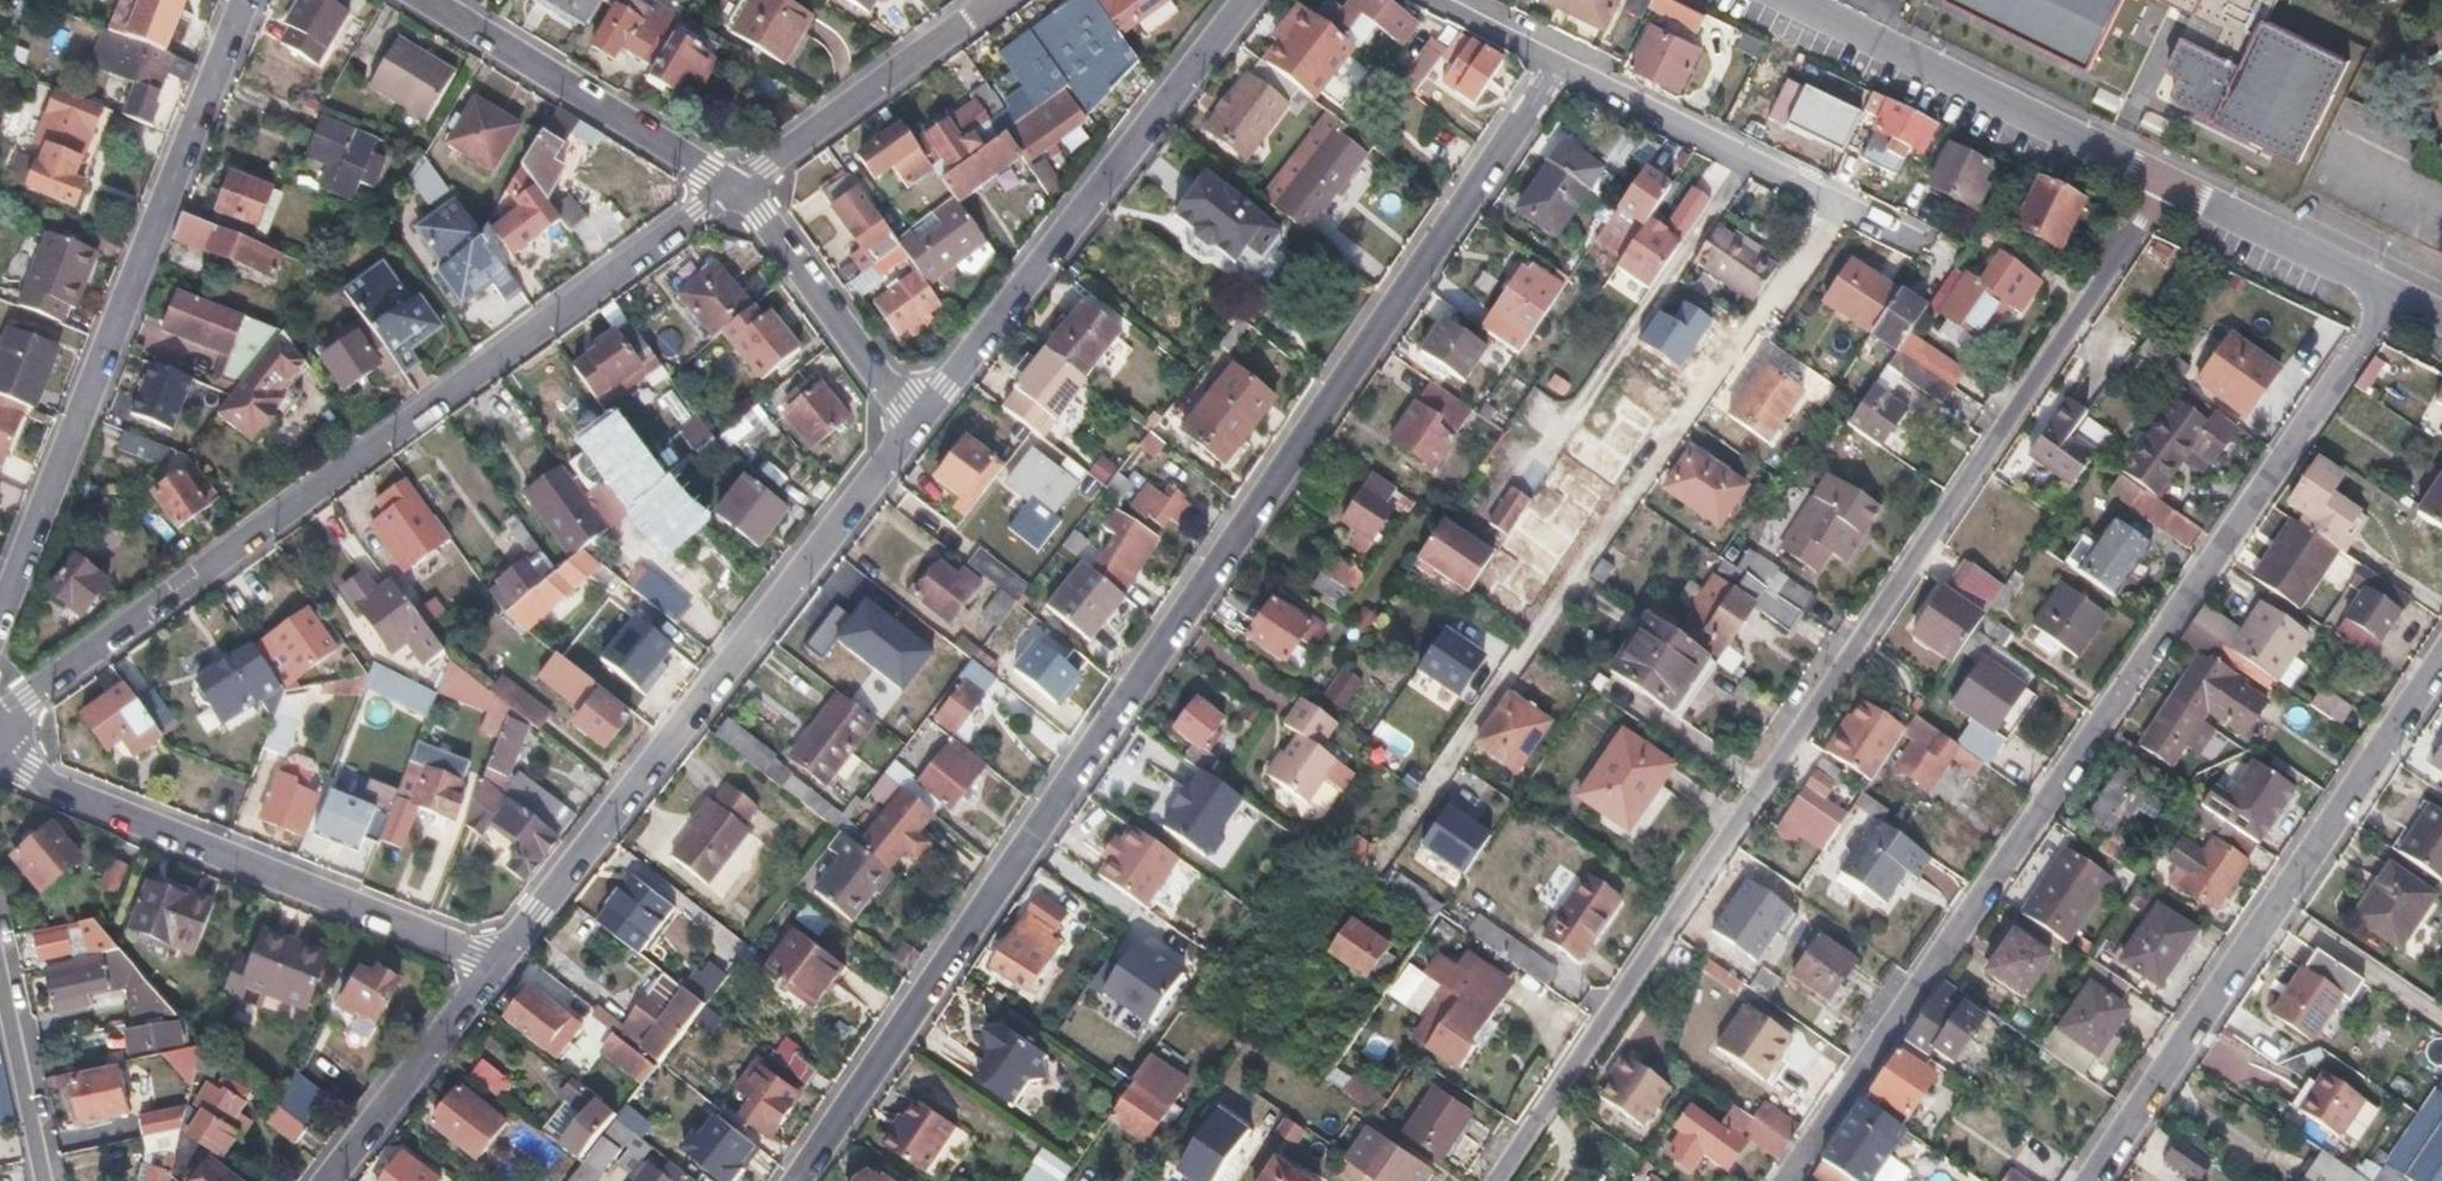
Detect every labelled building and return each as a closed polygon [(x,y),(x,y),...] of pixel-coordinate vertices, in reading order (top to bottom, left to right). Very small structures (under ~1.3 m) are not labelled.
[(140,1),(139,0),(120,0),(109,30),(163,51),(182,0),(141,0),(140,1)] [(325,0),(306,0),(287,30),(293,34),(285,49),(320,70),(352,16),(325,0)] [(530,1),(558,17),(564,6),(554,0),(530,0),(530,1)] [(564,6),(590,22),(603,0),(554,0),(564,6)] [(615,6),(626,13),(631,5),(622,0),(605,0),(615,6)] [(626,13),(645,24),(646,22),(660,30),(655,37),(642,60),(654,68),(680,23),(682,20),(651,2),(648,7),(636,0),(622,0),(631,5),(626,13)] [(780,0),(751,0),(730,34),(783,66),(812,19),(780,0)] [(868,14),(877,0),(846,0),(868,14)] [(1053,15),(1090,68),(1124,45),(1091,0),(1074,0),(1053,15)] [(1120,35),(1168,0),(1094,0),(1120,35)] [(1354,10),(1401,46),(1416,27),(1380,0),(1340,0),(1334,7),(1324,0),(1318,0),(1307,14),(1334,35),(1354,10)] [(1606,28),(1619,0),(1549,0),(1606,28)] [(1650,7),(1690,27),(1698,11),(1675,0),(1653,0),(1650,7)] [(1947,3),(2091,75),(2128,0),(1948,0),(1947,3)] [(2197,19),(2170,75),(2183,82),(2174,101),(2303,163),(2352,62),(2269,22),(2280,0),(2160,0),(2197,19)] [(626,13),(615,6),(592,44),(613,58),(621,47),(642,60),(655,37),(642,29),(645,24),(626,13)] [(1307,14),(1304,12),(1263,63),(1297,89),(1310,99),(1351,48),(1334,35),(1307,14)] [(1053,15),(996,57),(1016,84),(1002,95),(1008,103),(1002,108),(1006,113),(1014,125),(1031,113),(1060,91),(1066,87),(1085,112),(1142,70),(1124,45),(1090,68),(1053,15)] [(645,24),(642,29),(655,37),(660,30),(646,22),(645,24)] [(719,46),(680,23),(654,68),(649,76),(673,90),(687,68),(705,79),(715,62),(711,60),(719,46)] [(1654,26),(1652,26),(1632,67),(1680,90),(1700,48),(1659,29),(1654,26)] [(109,30),(104,28),(89,65),(137,84),(124,114),(152,125),(159,109),(155,108),(157,102),(154,101),(165,72),(189,82),(196,65),(192,62),(163,51),(109,30)] [(423,55),(400,42),(372,89),(430,124),(455,81),(420,60),(423,55)] [(1481,51),(1469,43),(1456,62),(1468,70),(1481,51)] [(1440,58),(1424,46),(1396,82),(1412,95),(1440,58)] [(1481,51),(1468,70),(1454,92),(1473,105),(1501,64),(1481,51)] [(423,55),(420,60),(455,81),(458,76),(423,55)] [(1795,82),(1785,104),(1831,126),(1843,103),(1833,98),(1836,92),(1866,107),(1872,96),(1791,55),(1782,76),(1795,82)] [(1259,60),(1246,77),(1284,106),(1288,100),(1297,89),(1263,63),(1259,60)] [(1468,70),(1456,62),(1441,83),(1454,92),(1468,70)] [(756,68),(746,85),(775,103),(785,86),(756,68)] [(1284,106),(1246,77),(1202,134),(1239,162),(1284,106)] [(928,135),(921,126),(908,136),(916,148),(930,168),(937,178),(995,135),(988,125),(1006,113),(1002,108),(988,88),(972,100),(974,103),(928,135)] [(1297,89),(1288,100),(1320,121),(1326,112),(1310,99),(1297,89)] [(1066,98),(1060,91),(1031,113),(1037,121),(1066,98)] [(102,106),(68,93),(40,166),(37,165),(29,186),(73,205),(83,183),(73,179),(102,106)] [(1066,98),(1037,121),(1039,124),(1011,144),(1020,156),(1026,165),(1084,121),(1067,98),(1066,98)] [(519,126),(476,100),(449,145),(492,171),(519,126)] [(1932,126),(1887,104),(1872,133),(1896,145),(1899,140),(1910,145),(1920,150),(1927,136),(1932,126)] [(1372,148),(1326,112),(1320,121),(1263,200),(1306,233),(1372,148)] [(1014,125),(1006,113),(988,125),(995,135),(996,138),(1014,125)] [(357,127),(326,115),(307,155),(332,165),(334,162),(336,162),(341,151),(348,154),(342,165),(331,190),(351,198),(361,179),(371,183),(384,156),(378,153),(381,146),(376,143),(377,140),(356,131),(357,127)] [(579,119),(571,133),(569,136),(593,150),(603,134),(579,119)] [(571,133),(550,120),(541,136),(561,148),(569,136),(571,133)] [(902,127),(898,123),(883,134),(886,139),(902,127)] [(1938,129),(1932,126),(1927,136),(1932,139),(1938,129)] [(902,127),(886,139),(858,158),(874,180),(891,168),(907,189),(930,172),(930,168),(916,148),(908,136),(902,127)] [(1011,144),(1004,135),(940,182),(951,197),(955,202),(1020,156),(1011,144)] [(561,148),(541,136),(522,166),(523,167),(533,181),(546,200),(563,172),(551,164),(555,158),(561,148)] [(1899,140),(1896,145),(1907,151),(1910,145),(1899,140)] [(1599,169),(1562,146),(1517,213),(1555,237),(1599,169)] [(1987,168),(1948,149),(1931,185),(1968,204),(1987,168)] [(348,154),(341,151),(336,162),(342,165),(348,154)] [(406,179),(427,208),(449,192),(425,156),(406,179)] [(555,158),(551,164),(563,172),(567,166),(555,158)] [(334,162),(332,165),(322,186),(331,190),(342,165),(336,162),(334,162)] [(533,181),(523,167),(510,193),(513,197),(533,181)] [(273,188),(232,171),(212,223),(219,227),(238,234),(244,221),(258,226),(273,188)] [(845,216),(859,235),(854,238),(862,250),(851,257),(862,274),(901,248),(897,241),(878,216),(847,173),(823,192),(841,219),(845,216)] [(1275,231),(1201,173),(1168,216),(1188,231),(1189,239),(1203,249),(1211,248),(1230,263),(1242,247),(1255,257),(1275,231)] [(1615,213),(1615,214),(1595,245),(1618,261),(1645,222),(1666,191),(1641,174),(1615,213)] [(2079,199),(2036,177),(2013,230),(2057,250),(2079,199)] [(513,197),(521,208),(493,229),(512,256),(561,219),(552,208),(546,200),(533,181),(513,197)] [(1707,202),(1689,191),(1666,226),(1667,227),(1683,237),(1707,202)] [(568,196),(552,208),(561,219),(571,234),(587,222),(568,196)] [(951,197),(941,205),(952,220),(962,212),(955,202),(951,197)] [(456,200),(416,231),(444,270),(437,276),(461,309),(492,286),(505,303),(522,290),(511,275),(481,235),(456,200)] [(878,216),(897,241),(909,231),(910,231),(892,206),(878,216)] [(982,208),(967,218),(991,251),(1005,241),(982,208)] [(212,223),(183,212),(173,236),(210,250),(219,227),(212,223)] [(845,216),(841,219),(854,238),(859,235),(845,216)] [(991,251),(967,218),(922,250),(939,275),(973,251),(985,270),(998,260),(991,251)] [(1645,222),(1618,261),(1612,270),(1646,293),(1676,247),(1660,237),(1662,233),(1645,222)] [(488,223),(481,235),(511,275),(521,267),(512,256),(493,229),(488,223)] [(1975,233),(1989,243),(1978,260),(1999,274),(2009,261),(2004,257),(2012,246),(1980,225),(1975,233)] [(238,234),(219,227),(210,250),(231,259),(240,262),(252,267),(257,255),(261,243),(238,234)] [(1662,233),(1660,237),(1676,247),(1683,237),(1667,227),(1662,233)] [(1715,230),(1692,264),(1749,303),(1773,269),(1760,260),(1729,239),(1715,230)] [(909,231),(897,241),(901,248),(909,259),(922,250),(909,231)] [(1734,233),(1729,239),(1760,260),(1764,253),(1734,233)] [(90,251),(46,234),(17,305),(60,322),(66,307),(74,310),(84,284),(78,282),(90,251)] [(274,249),(261,243),(257,255),(269,260),(274,249)] [(296,257),(274,249),(269,260),(291,269),(296,257)] [(922,250),(909,259),(918,272),(926,284),(939,275),(922,250)] [(96,254),(90,251),(78,282),(84,284),(96,254)] [(1168,286),(1127,254),(1094,297),(1135,329),(1168,286)] [(383,257),(342,287),(406,376),(426,361),(414,345),(443,323),(419,291),(412,297),(383,257)] [(240,262),(231,259),(227,266),(237,270),(240,262)] [(1896,293),(1849,262),(1824,300),(1869,333),(1896,293)] [(716,265),(679,296),(715,340),(724,333),(754,309),(716,265)] [(1541,275),(1533,269),(1529,275),(1537,281),(1541,275)] [(1529,275),(1522,270),(1491,316),(1514,332),(1531,305),(1541,291),(1544,286),(1537,281),(1529,275)] [(1949,271),(1934,293),(1947,302),(1939,315),(1978,343),(2005,304),(1965,276),(1963,280),(1949,271)] [(918,272),(874,303),(898,336),(906,330),(915,324),(922,319),(942,305),(926,284),(918,272)] [(1569,280),(1559,273),(1545,294),(1541,291),(1531,305),(1545,315),(1569,280)] [(1193,283),(1180,300),(1225,335),(1237,318),(1212,298),(1193,283)] [(221,305),(179,289),(166,322),(184,330),(181,336),(204,346),(221,305)] [(1922,310),(1896,293),(1869,333),(1895,350),(1906,333),(1922,310)] [(1675,318),(1657,307),(1636,341),(1680,367),(1712,316),(1686,300),(1675,318)] [(240,313),(221,305),(204,346),(225,355),(228,349),(226,349),(233,329),(240,313)] [(1121,334),(1083,305),(1046,351),(1084,381),(1121,334)] [(754,309),(724,333),(762,381),(798,351),(769,315),(763,320),(754,309)] [(284,330),(240,313),(233,329),(272,345),(284,330)] [(1514,332),(1491,316),(1482,330),(1505,346),(1514,332)] [(922,319),(915,324),(920,331),(927,326),(922,319)] [(1484,349),(1441,321),(1421,352),(1463,381),(1484,349)] [(630,323),(614,334),(638,366),(653,354),(630,323)] [(920,331),(915,324),(906,330),(911,338),(920,331)] [(8,329),(0,349),(0,396),(25,406),(31,408),(55,348),(8,329)] [(228,349),(225,355),(217,375),(239,386),(272,345),(233,329),(226,349),(228,349)] [(272,345),(239,386),(218,412),(253,441),(286,400),(295,406),(307,392),(297,384),(311,367),(284,330),(272,345)] [(356,331),(321,357),(343,388),(378,362),(356,331)] [(1906,333),(1895,350),(1952,388),(1963,371),(1906,333)] [(599,352),(573,369),(601,407),(616,395),(611,389),(641,370),(638,366),(614,334),(595,347),(599,352)] [(2147,337),(2134,355),(2152,366),(2156,368),(2153,373),(2166,382),(2182,359),(2164,348),(2147,337)] [(2242,350),(2225,337),(2194,382),(2213,395),(2242,350)] [(1887,362),(1901,371),(1944,399),(1952,388),(1895,350),(1887,362)] [(2273,373),(2242,350),(2213,395),(2242,416),(2273,373)] [(1017,370),(1026,377),(1015,392),(1017,393),(1004,410),(1032,431),(1040,438),(1084,381),(1046,351),(1037,362),(1028,355),(1017,370)] [(2379,363),(2370,358),(2350,387),(2360,393),(2379,363)] [(132,413),(172,430),(194,377),(153,362),(132,413)] [(1901,371),(1887,362),(1871,385),(1877,389),(1873,395),(1880,400),(1883,396),(1884,397),(1901,371)] [(1274,398),(1232,365),(1181,431),(1222,463),(1274,398)] [(1800,392),(1763,366),(1728,417),(1766,442),(1800,392)] [(2149,370),(2142,381),(2172,403),(2175,405),(2177,404),(2183,394),(2166,382),(2153,373),(2149,370)] [(818,388),(807,374),(779,397),(791,411),(818,388)] [(1473,410),(1431,382),(1391,442),(1432,470),(1473,410)] [(1877,389),(1871,385),(1858,405),(1871,414),(1880,400),(1873,395),(1877,389)] [(2434,402),(2441,406),(2441,385),(2434,402)] [(791,411),(784,416),(813,451),(849,421),(821,386),(818,388),(791,411)] [(5,458),(25,406),(0,396),(0,456),(5,458)] [(1871,414),(1858,405),(1844,426),(1876,447),(1886,434),(1892,425),(1903,410),(1884,397),(1883,396),(1880,400),(1871,414)] [(2084,415),(2062,401),(2025,456),(2047,471),(2067,441),(2072,434),(2084,415)] [(2175,405),(2172,403),(2120,477),(2140,491),(2154,501),(2186,452),(2191,445),(2185,440),(2190,432),(2197,436),(2205,423),(2177,404),(2175,405)] [(2084,415),(2072,434),(2095,450),(2102,455),(2115,436),(2108,431),(2084,415)] [(2197,436),(2191,445),(2186,452),(2207,466),(2230,432),(2209,417),(2205,423),(2197,436)] [(1899,429),(1892,425),(1886,434),(1892,438),(1899,429)] [(159,441),(125,430),(118,448),(150,460),(159,441)] [(1065,430),(1052,447),(1058,452),(1078,468),(1092,450),(1065,430)] [(1165,445),(1149,432),(1139,446),(1156,458),(1165,445)] [(2197,436),(2190,432),(2185,440),(2191,445),(2197,436)] [(631,510),(634,507),(645,520),(641,523),(664,550),(697,522),(687,508),(658,486),(621,436),(596,454),(600,460),(578,476),(613,525),(631,510)] [(972,445),(967,442),(935,483),(961,502),(953,513),(962,519),(1002,468),(993,462),(1003,448),(987,437),(977,438),(972,445)] [(2091,457),(2067,441),(2047,471),(2070,487),(2083,469),(2091,457)] [(1115,467),(1092,450),(1078,468),(1101,486),(1115,467)] [(1691,450),(1664,489),(1717,525),(1743,487),(1691,450)] [(1048,465),(1076,487),(1072,492),(1092,507),(1106,489),(1101,486),(1078,468),(1058,452),(1048,465)] [(1032,453),(1008,483),(1052,518),(1072,492),(1076,487),(1048,465),(1032,453)] [(196,463),(183,473),(208,508),(221,498),(196,463)] [(425,463),(407,476),(431,508),(448,495),(425,463)] [(2286,506),(2297,514),(2292,522),(2335,551),(2359,517),(2328,496),(2341,478),(2315,463),(2310,471),(2303,481),(2286,506)] [(547,514),(554,509),(568,530),(556,538),(569,556),(607,530),(572,480),(560,464),(528,488),(547,514)] [(2310,471),(2304,467),(2297,478),(2303,481),(2310,471)] [(183,473),(155,494),(180,528),(208,508),(183,473)] [(1395,489),(1373,474),(1364,488),(1385,503),(1395,489)] [(607,530),(613,525),(578,476),(572,480),(607,530)] [(1876,512),(1823,477),(1778,549),(1816,572),(1827,553),(1842,563),(1876,512)] [(744,479),(718,515),(759,546),(784,510),(744,479)] [(394,509),(370,526),(400,567),(448,533),(431,510),(428,512),(406,481),(385,496),(394,509)] [(2437,481),(2414,517),(2441,536),(2441,484),(2437,481)] [(1161,496),(1146,485),(1129,508),(1145,520),(1148,516),(1161,525),(1166,519),(1175,525),(1188,509),(1179,502),(1183,497),(1168,486),(1161,496)] [(528,488),(523,492),(541,518),(547,514),(528,488)] [(1364,488),(1341,521),(1358,533),(1350,544),(1365,554),(1395,510),(1385,503),(1364,488)] [(1531,500),(1513,488),(1489,523),(1507,535),(1513,526),(1531,500)] [(2140,491),(2128,510),(2158,530),(2170,512),(2154,501),(2140,491)] [(641,523),(645,520),(634,507),(631,510),(641,523)] [(547,514),(541,518),(556,538),(568,530),(554,509),(547,514)] [(1103,532),(1115,538),(1092,573),(1121,595),(1156,537),(1115,512),(1103,532)] [(2199,532),(2170,512),(2158,530),(2186,550),(2199,532)] [(114,529),(85,518),(80,531),(108,542),(114,529)] [(519,519),(505,529),(527,558),(530,561),(542,552),(519,519)] [(1462,534),(1440,519),(1414,557),(1467,593),(1493,555),(1474,542),(1473,544),(1460,536),(1462,534)] [(2292,522),(2289,521),(2247,580),(2294,611),(2335,551),(2292,522)] [(2145,549),(2106,522),(2071,573),(2110,600),(2145,549)] [(1086,544),(1072,533),(1060,549),(1074,560),(1086,544)] [(975,551),(967,563),(1002,591),(1004,592),(1012,581),(975,551)] [(542,552),(530,561),(546,582),(557,572),(542,552)] [(557,572),(546,582),(507,615),(528,631),(589,576),(599,566),(582,553),(559,574),(557,572)] [(1764,564),(1748,553),(1737,569),(1743,574),(1754,581),(1764,564)] [(109,582),(76,558),(51,592),(83,617),(109,582)] [(530,561),(527,558),(498,584),(502,588),(493,595),(507,615),(546,582),(530,561)] [(1363,575),(1336,558),(1324,575),(1350,593),(1363,575)] [(941,563),(914,596),(951,625),(965,605),(949,593),(960,578),(941,563)] [(1092,573),(1079,563),(1045,608),(1089,641),(1124,598),(1121,595),(1092,573)] [(1754,581),(1763,587),(1793,607),(1801,612),(1812,596),(1764,564),(1754,581)] [(599,566),(589,576),(636,615),(642,618),(651,607),(643,600),(644,599),(633,590),(601,565),(599,566)] [(2347,585),(2361,593),(2342,620),(2378,644),(2407,599),(2359,567),(2347,585)] [(1942,594),(1939,592),(1910,636),(1949,663),(1960,647),(1971,631),(1981,616),(1997,594),(1959,568),(1942,594)] [(963,572),(960,578),(949,593),(965,605),(980,585),(963,572)] [(1321,573),(1312,585),(1343,606),(1350,593),(1324,575),(1321,573)] [(645,599),(657,583),(645,574),(633,590),(644,599),(645,599)] [(1754,581),(1743,574),(1735,586),(1731,593),(1750,606),(1755,599),(1763,587),(1754,581)] [(1735,586),(1719,576),(1693,614),(1709,625),(1731,593),(1735,586)] [(1026,592),(1012,581),(1004,592),(1018,603),(1026,592)] [(393,583),(359,608),(391,652),(397,648),(392,641),(401,634),(394,624),(412,610),(393,583)] [(677,624),(689,609),(657,583),(645,599),(677,624)] [(2101,616),(2057,585),(2029,628),(2073,657),(2101,616)] [(1763,587),(1755,599),(1766,607),(1764,609),(1782,622),(1793,607),(1763,587)] [(1004,592),(1002,591),(978,623),(994,634),(1018,603),(1004,592)] [(1693,614),(1677,637),(1709,659),(1730,673),(1741,656),(1730,648),(1724,645),(1728,639),(1750,606),(1731,593),(1709,625),(1693,614)] [(1278,595),(1275,601),(1302,620),(1306,615),(1278,595)] [(1275,601),(1271,598),(1245,636),(1285,662),(1299,640),(1309,625),(1302,620),(1275,601)] [(932,648),(865,600),(836,639),(903,687),(932,648)] [(2188,626),(2208,639),(2220,647),(2268,680),(2273,683),(2305,635),(2258,605),(2238,634),(2198,608),(2186,625),(2188,626)] [(397,648),(406,641),(426,669),(444,655),(425,628),(412,610),(394,624),(401,634),(392,641),(397,648)] [(277,643),(268,650),(275,661),(272,664),(290,687),(317,666),(312,660),(305,649),(326,634),(310,612),(274,639),(277,643)] [(1302,620),(1309,625),(1299,640),(1313,648),(1323,632),(1322,623),(1307,613),(1306,615),(1302,620)] [(1677,637),(1643,614),(1604,673),(1670,718),(1709,659),(1677,637)] [(604,655),(641,684),(673,645),(636,615),(604,655)] [(1981,616),(1971,631),(1992,646),(1998,650),(2008,635),(1981,616)] [(2342,620),(2331,637),(2367,661),(2378,644),(2342,620)] [(2188,626),(2180,639),(2196,650),(2199,652),(2202,647),(2208,639),(2188,626)] [(1971,631),(1960,647),(1977,660),(1980,662),(1992,646),(1971,631)] [(1495,661),(1450,632),(1424,672),(1468,701),(1495,661)] [(333,645),(326,634),(305,649),(312,660),(333,645)] [(1079,671),(1034,635),(1010,664),(1055,700),(1079,671)] [(943,637),(934,650),(964,673),(973,661),(943,637)] [(2220,647),(2208,639),(2202,647),(2214,655),(2220,647)] [(2220,647),(2214,655),(2263,688),(2268,680),(2220,647)] [(287,692),(256,648),(207,682),(203,694),(211,706),(223,707),(235,724),(237,722),(261,705),(271,698),(280,711),(287,692)] [(563,658),(564,659),(584,674),(591,664),(571,648),(563,658)] [(563,658),(552,649),(541,664),(553,673),(564,659),(563,658)] [(2196,650),(2164,697),(2213,729),(2220,718),(2242,733),(2263,701),(2242,686),(2244,683),(2199,652),(2196,650)] [(570,697),(588,711),(576,727),(607,751),(631,720),(593,690),(597,685),(584,674),(564,659),(553,673),(575,690),(570,697)] [(1977,660),(1948,703),(1975,721),(1956,748),(1968,756),(1986,768),(2033,700),(1980,662),(1977,660)] [(940,704),(943,706),(935,717),(955,734),(996,679),(973,661),(964,673),(940,704)] [(369,677),(368,680),(431,716),(439,696),(376,662),(369,677)] [(350,667),(331,671),(332,684),(351,680),(350,667)] [(1350,719),(1371,692),(1342,669),(1321,696),(1350,719)] [(332,684),(324,685),(323,691),(330,694),(362,696),(368,680),(369,677),(351,680),(332,684)] [(497,699),(474,682),(466,694),(488,711),(497,699)] [(155,686),(137,698),(166,737),(184,724),(155,686)] [(137,698),(129,687),(86,717),(110,750),(125,740),(138,757),(166,737),(137,698)] [(2318,690),(2308,706),(2338,726),(2348,709),(2318,690)] [(509,708),(510,709),(529,723),(539,731),(551,716),(520,693),(509,708)] [(874,721),(839,693),(792,754),(815,772),(823,778),(828,783),(874,721)] [(1296,733),(1281,757),(1266,779),(1304,804),(1334,761),(1314,747),(1331,720),(1312,707),(1296,695),(1279,721),(1296,733)] [(1225,718),(1196,696),(1174,726),(1196,742),(1184,759),(1202,772),(1208,776),(1220,758),(1210,751),(1223,732),(1218,729),(1225,718)] [(1548,725),(1507,697),(1475,743),(1517,770),(1548,725)] [(2213,729),(2164,697),(2132,744),(2169,769),(2185,745),(2197,753),(2213,729)] [(266,711),(261,705),(237,722),(242,728),(266,711)] [(1841,733),(1838,730),(1824,753),(1827,755),(1842,765),(1868,783),(1901,735),(1902,733),(1860,705),(1841,733)] [(510,709),(507,717),(527,727),(529,723),(510,709)] [(299,726),(277,717),(264,750),(286,759),(299,726)] [(507,717),(501,732),(488,765),(487,768),(506,778),(527,727),(507,717)] [(1902,733),(1901,735),(1912,742),(1926,751),(1937,734),(1913,717),(1902,733)] [(729,722),(718,736),(766,774),(776,760),(729,722)] [(501,732),(487,725),(473,758),(488,765),(501,732)] [(1669,766),(1619,731),(1576,795),(1584,801),(1625,829),(1656,784),(1669,766)] [(1937,734),(1926,751),(1928,753),(1912,778),(1927,788),(1949,756),(1962,764),(1968,756),(1956,748),(1937,734)] [(951,737),(943,748),(977,775),(986,764),(951,737)] [(1926,751),(1912,742),(1897,767),(1912,778),(1928,753),(1926,751)] [(977,775),(943,748),(916,782),(943,804),(951,810),(977,775)] [(2432,765),(2441,772),(2441,749),(2432,765)] [(1281,757),(1275,753),(1261,775),(1266,779),(1281,757)] [(1842,765),(1827,755),(1814,773),(1829,784),(1842,765)] [(893,764),(884,776),(901,790),(910,777),(893,764)] [(313,778),(283,765),(262,821),(301,837),(317,798),(307,794),(313,778)] [(1868,783),(1842,765),(1829,784),(1831,785),(1856,801),(1860,795),(1868,783)] [(426,771),(414,766),(400,800),(413,806),(426,771)] [(487,768),(483,778),(501,792),(504,783),(506,778),(487,768)] [(462,785),(426,771),(413,806),(419,808),(448,820),(451,814),(456,816),(464,796),(459,793),(462,785)] [(2134,783),(2116,771),(2083,820),(2100,832),(2134,783)] [(823,778),(815,772),(810,780),(818,786),(823,778)] [(1164,828),(1205,857),(1244,801),(1208,776),(1202,772),(1190,789),(1187,786),(1172,808),(1176,810),(1164,828)] [(1829,784),(1814,773),(1780,821),(1821,852),(1843,819),(1819,803),(1831,785),(1829,784)] [(793,775),(784,788),(802,803),(811,790),(793,775)] [(875,788),(896,804),(860,849),(886,870),(904,846),(916,856),(926,844),(913,834),(930,813),(901,790),(884,776),(875,788)] [(910,777),(901,790),(930,813),(934,816),(943,804),(916,782),(910,777)] [(501,792),(483,778),(466,820),(484,834),(494,821),(524,846),(509,867),(524,878),(556,836),(501,792)] [(504,783),(501,792),(556,836),(568,821),(517,780),(510,788),(504,783)] [(2218,790),(2205,781),(2192,802),(2205,810),(2218,790)] [(696,816),(700,818),(670,855),(708,885),(751,830),(745,825),(759,806),(729,783),(715,802),(710,798),(696,816)] [(398,799),(369,788),(361,805),(376,811),(391,817),(398,799)] [(811,790),(802,803),(840,833),(854,815),(847,810),(844,816),(811,790)] [(2218,790),(2205,810),(2257,845),(2274,817),(2261,809),(2257,814),(2218,790)] [(361,805),(333,793),(316,835),(358,853),(363,843),(376,811),(361,805)] [(413,806),(400,800),(384,840),(402,848),(419,808),(413,806)] [(2168,860),(2177,866),(2167,880),(2177,887),(2181,886),(2213,908),(2257,845),(2205,810),(2192,802),(2191,801),(2183,816),(2215,836),(2202,854),(2182,840),(2168,860)] [(2429,806),(2398,855),(2425,872),(2441,846),(2441,815),(2429,806)] [(1498,837),(1455,810),(1429,849),(1472,877),(1498,837)] [(391,817),(376,811),(363,843),(377,850),(391,817)] [(1844,841),(1850,851),(1837,870),(1883,901),(1896,883),(1892,880),(1901,867),(1914,876),(1927,857),(1879,824),(1871,818),(1860,835),(1853,829),(1844,841)] [(57,821),(53,825),(64,838),(74,830),(70,825),(67,823),(62,821),(57,821)] [(53,825),(13,857),(42,892),(83,859),(64,838),(53,825)] [(1183,862),(1132,826),(1121,842),(1109,860),(1098,875),(1149,911),(1183,862)] [(827,850),(840,859),(816,893),(849,918),(867,896),(886,870),(860,849),(840,833),(827,850)] [(1103,856),(1109,860),(1121,842),(1116,838),(1103,856)] [(2425,872),(2424,874),(2441,885),(2441,846),(2425,872)] [(2107,879),(2061,849),(2019,914),(2064,944),(2107,879)] [(125,871),(113,866),(104,888),(115,893),(125,871)] [(2374,886),(2364,880),(2335,921),(2346,928),(2349,923),(2382,945),(2417,889),(2385,869),(2374,886)] [(894,876),(886,870),(867,896),(875,901),(894,876)] [(1428,888),(1404,872),(1394,887),(1419,904),(1428,888)] [(674,909),(627,874),(595,917),(640,952),(674,909)] [(1580,879),(1582,880),(1545,934),(1543,932),(1541,936),(1579,962),(1581,959),(1578,957),(1614,902),(1617,904),(1619,902),(1582,876),(1580,879)] [(190,897),(151,881),(132,927),(195,953),(217,901),(193,891),(190,897)] [(1446,901),(1428,888),(1419,904),(1436,916),(1439,911),(1446,901)] [(1041,891),(1029,909),(1056,927),(1068,909),(1041,891)] [(2193,936),(2154,910),(2118,964),(2156,989),(2193,936)] [(1479,915),(1467,931),(1490,947),(1501,931),(1479,915)] [(98,919),(84,922),(91,955),(122,947),(110,933),(98,919)] [(1391,945),(1354,919),(1333,949),(1370,975),(1391,945)] [(1061,944),(1025,920),(995,965),(1032,990),(1061,944)] [(799,929),(792,923),(770,953),(777,958),(799,929)] [(799,929),(777,958),(766,973),(814,1009),(847,966),(799,929)] [(1501,931),(1490,947),(1545,985),(1556,969),(1501,931)] [(73,932),(40,939),(46,967),(52,966),(62,963),(60,955),(77,951),(73,932)] [(253,957),(240,952),(224,993),(260,1007),(267,989),(301,1003),(319,959),(317,952),(299,945),(263,932),(253,957)] [(1853,961),(1817,937),(1790,977),(1826,1002),(1853,961)] [(2048,961),(2012,937),(1986,976),(2020,1000),(2048,961)] [(1153,1022),(1186,973),(1140,942),(1122,968),(1108,958),(1090,985),(1104,995),(1107,991),(1153,1022)] [(62,963),(52,966),(65,1012),(98,1004),(94,991),(115,985),(114,983),(132,978),(144,1016),(171,1005),(122,947),(91,955),(62,963)] [(1467,948),(1457,962),(1505,996),(1515,982),(1467,948)] [(1475,1041),(1505,996),(1457,962),(1440,951),(1427,971),(1448,986),(1417,1033),(1462,1065),(1476,1043),(1475,1041)] [(317,952),(319,959),(301,1003),(306,1006),(326,955),(317,952)] [(728,976),(708,961),(686,989),(706,1004),(728,976)] [(2076,980),(2086,987),(2056,1031),(2065,1037),(2051,1057),(2083,1078),(2127,1014),(2117,1007),(2130,988),(2089,961),(2076,980)] [(1410,1004),(1424,975),(1407,966),(1392,995),(1410,1004)] [(357,974),(344,997),(337,1009),(336,1010),(352,1019),(354,1016),(372,1027),(396,983),(374,972),(369,981),(357,974)] [(2340,997),(2301,972),(2271,1015),(2310,1042),(2340,997)] [(666,973),(645,1001),(623,1031),(647,1049),(657,1036),(672,1047),(696,1016),(706,1004),(686,989),(666,973)] [(1985,1013),(1941,984),(1900,1043),(1925,1059),(1930,1051),(1952,1064),(1985,1013)] [(514,1017),(512,1019),(551,1048),(561,1034),(570,1041),(582,1025),(536,989),(526,1002),(514,1017)] [(344,997),(337,993),(330,1005),(337,1009),(344,997)] [(526,1002),(518,1002),(513,1009),(514,1017),(526,1002)] [(1769,1040),(1736,1017),(1716,1047),(1749,1070),(1769,1040)] [(991,1045),(995,1048),(976,1076),(1014,1103),(1034,1073),(1053,1070),(1048,1053),(1050,1049),(1008,1020),(988,1025),(991,1045)] [(180,1023),(133,1032),(137,1051),(184,1043),(180,1023)] [(616,1034),(603,1052),(644,1083),(657,1066),(616,1034)] [(672,1047),(657,1036),(647,1049),(661,1061),(672,1047)] [(1925,1059),(1900,1043),(1859,1102),(1873,1111),(1898,1129),(1932,1078),(1922,1072),(1928,1062),(1925,1059)] [(789,1050),(780,1063),(806,1085),(816,1072),(789,1050)] [(222,1062),(207,1053),(199,1069),(214,1079),(222,1062)] [(1151,1056),(1111,1115),(1147,1139),(1165,1112),(1175,1118),(1182,1107),(1173,1101),(1187,1081),(1151,1056)] [(485,1058),(472,1074),(502,1097),(514,1082),(485,1058)] [(1609,1079),(1605,1085),(1594,1102),(1634,1127),(1661,1087),(1620,1060),(1614,1062),(1608,1072),(1609,1079)] [(16,1120),(4,1063),(0,1064),(0,1123),(16,1120)] [(745,1087),(757,1095),(744,1117),(772,1136),(800,1093),(760,1065),(753,1076),(748,1082),(745,1087)] [(122,1068),(77,1078),(87,1122),(132,1112),(122,1068)] [(326,1094),(296,1072),(283,1106),(305,1124),(326,1094)] [(1609,1079),(1608,1072),(1601,1082),(1605,1085),(1609,1079)] [(2321,1074),(2297,1110),(2338,1138),(2362,1100),(2321,1074)] [(1344,1089),(1378,1113),(1386,1101),(1352,1077),(1344,1089)] [(236,1083),(231,1091),(247,1101),(252,1093),(236,1083)] [(199,1106),(207,1111),(231,1127),(232,1125),(240,1112),(247,1101),(231,1091),(229,1090),(226,1095),(211,1086),(199,1106)] [(462,1086),(434,1121),(479,1158),(507,1121),(462,1086)] [(1474,1112),(1438,1087),(1406,1132),(1442,1156),(1474,1112)] [(1664,1088),(1661,1087),(1634,1127),(1638,1129),(1664,1088)] [(2416,1116),(2383,1164),(2408,1180),(2441,1180),(2441,1097),(2432,1090),(2416,1116)] [(891,1132),(884,1142),(927,1170),(958,1125),(920,1099),(907,1117),(899,1130),(891,1132)] [(616,1114),(598,1100),(564,1142),(582,1156),(616,1114)] [(191,1101),(189,1109),(183,1130),(192,1136),(207,1111),(199,1106),(191,1101)] [(283,1106),(278,1102),(266,1118),(296,1140),(307,1126),(305,1124),(283,1106)] [(189,1109),(145,1119),(149,1137),(183,1130),(189,1109)] [(756,1144),(708,1110),(680,1148),(726,1180),(744,1156),(746,1157),(756,1144)] [(1797,1129),(1770,1110),(1760,1126),(1786,1144),(1797,1129)] [(231,1127),(207,1111),(192,1136),(225,1157),(241,1131),(232,1125),(231,1127)] [(1230,1111),(1189,1173),(1201,1180),(1229,1180),(1262,1132),(1230,1111)] [(1849,1117),(1818,1162),(1846,1180),(1847,1180),(1868,1180),(1903,1132),(1898,1129),(1873,1111),(1863,1126),(1849,1117)] [(250,1118),(240,1112),(232,1125),(241,1131),(250,1118)] [(1675,1129),(1683,1134),(1667,1158),(1688,1172),(1704,1148),(1711,1153),(1723,1136),(1687,1112),(1675,1129)] [(907,1117),(903,1114),(891,1132),(899,1130),(907,1117)] [(633,1131),(617,1118),(603,1135),(620,1148),(633,1131)] [(1347,1158),(1381,1180),(1423,1180),(1433,1167),(1370,1124),(1350,1153),(1347,1158)] [(1760,1126),(1750,1141),(1776,1159),(1786,1144),(1760,1126)] [(183,1130),(149,1137),(151,1168),(165,1172),(169,1153),(178,1155),(183,1130)] [(197,1141),(183,1130),(178,1155),(176,1161),(190,1167),(197,1141)] [(620,1148),(603,1135),(585,1158),(603,1171),(620,1148)] [(2178,1141),(2166,1159),(2197,1180),(2209,1162),(2178,1141)] [(1071,1170),(1043,1151),(1024,1179),(1026,1180),(1063,1180),(1071,1170)] [(178,1155),(169,1153),(165,1172),(173,1174),(176,1161),(178,1155)] [(406,1153),(384,1180),(442,1180),(406,1153)] [(1282,1157),(1266,1180),(1316,1180),(1282,1157)] [(583,1160),(567,1180),(595,1180),(603,1171),(585,1158),(583,1160)] [(646,1162),(633,1180),(681,1180),(683,1179),(677,1174),(681,1169),(668,1159),(660,1171),(646,1162)] [(215,1161),(200,1180),(241,1180),(215,1161)] [(2335,1161),(2322,1180),(2364,1180),(2335,1161)] [(1806,1179),(1808,1180),(1846,1180),(1818,1162),(1806,1179)] [(151,1168),(148,1180),(171,1180),(173,1174),(165,1172),(151,1168)] [(687,1173),(681,1169),(677,1174),(683,1179),(687,1173)] [(863,1180),(893,1180),(886,1176),(884,1180),(870,1171),(863,1180)]
